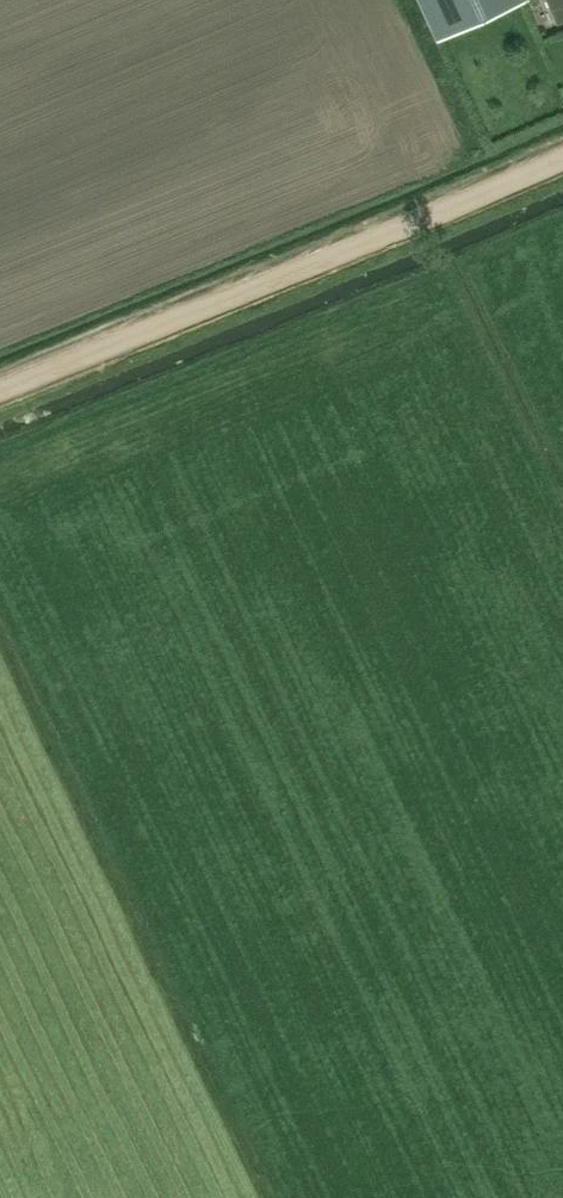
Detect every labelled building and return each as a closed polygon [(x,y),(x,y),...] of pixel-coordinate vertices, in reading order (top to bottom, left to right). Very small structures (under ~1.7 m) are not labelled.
[(439,41),(528,0),(420,0),(439,41)] [(557,24),(562,22),(562,0),(546,0),(557,24)]
